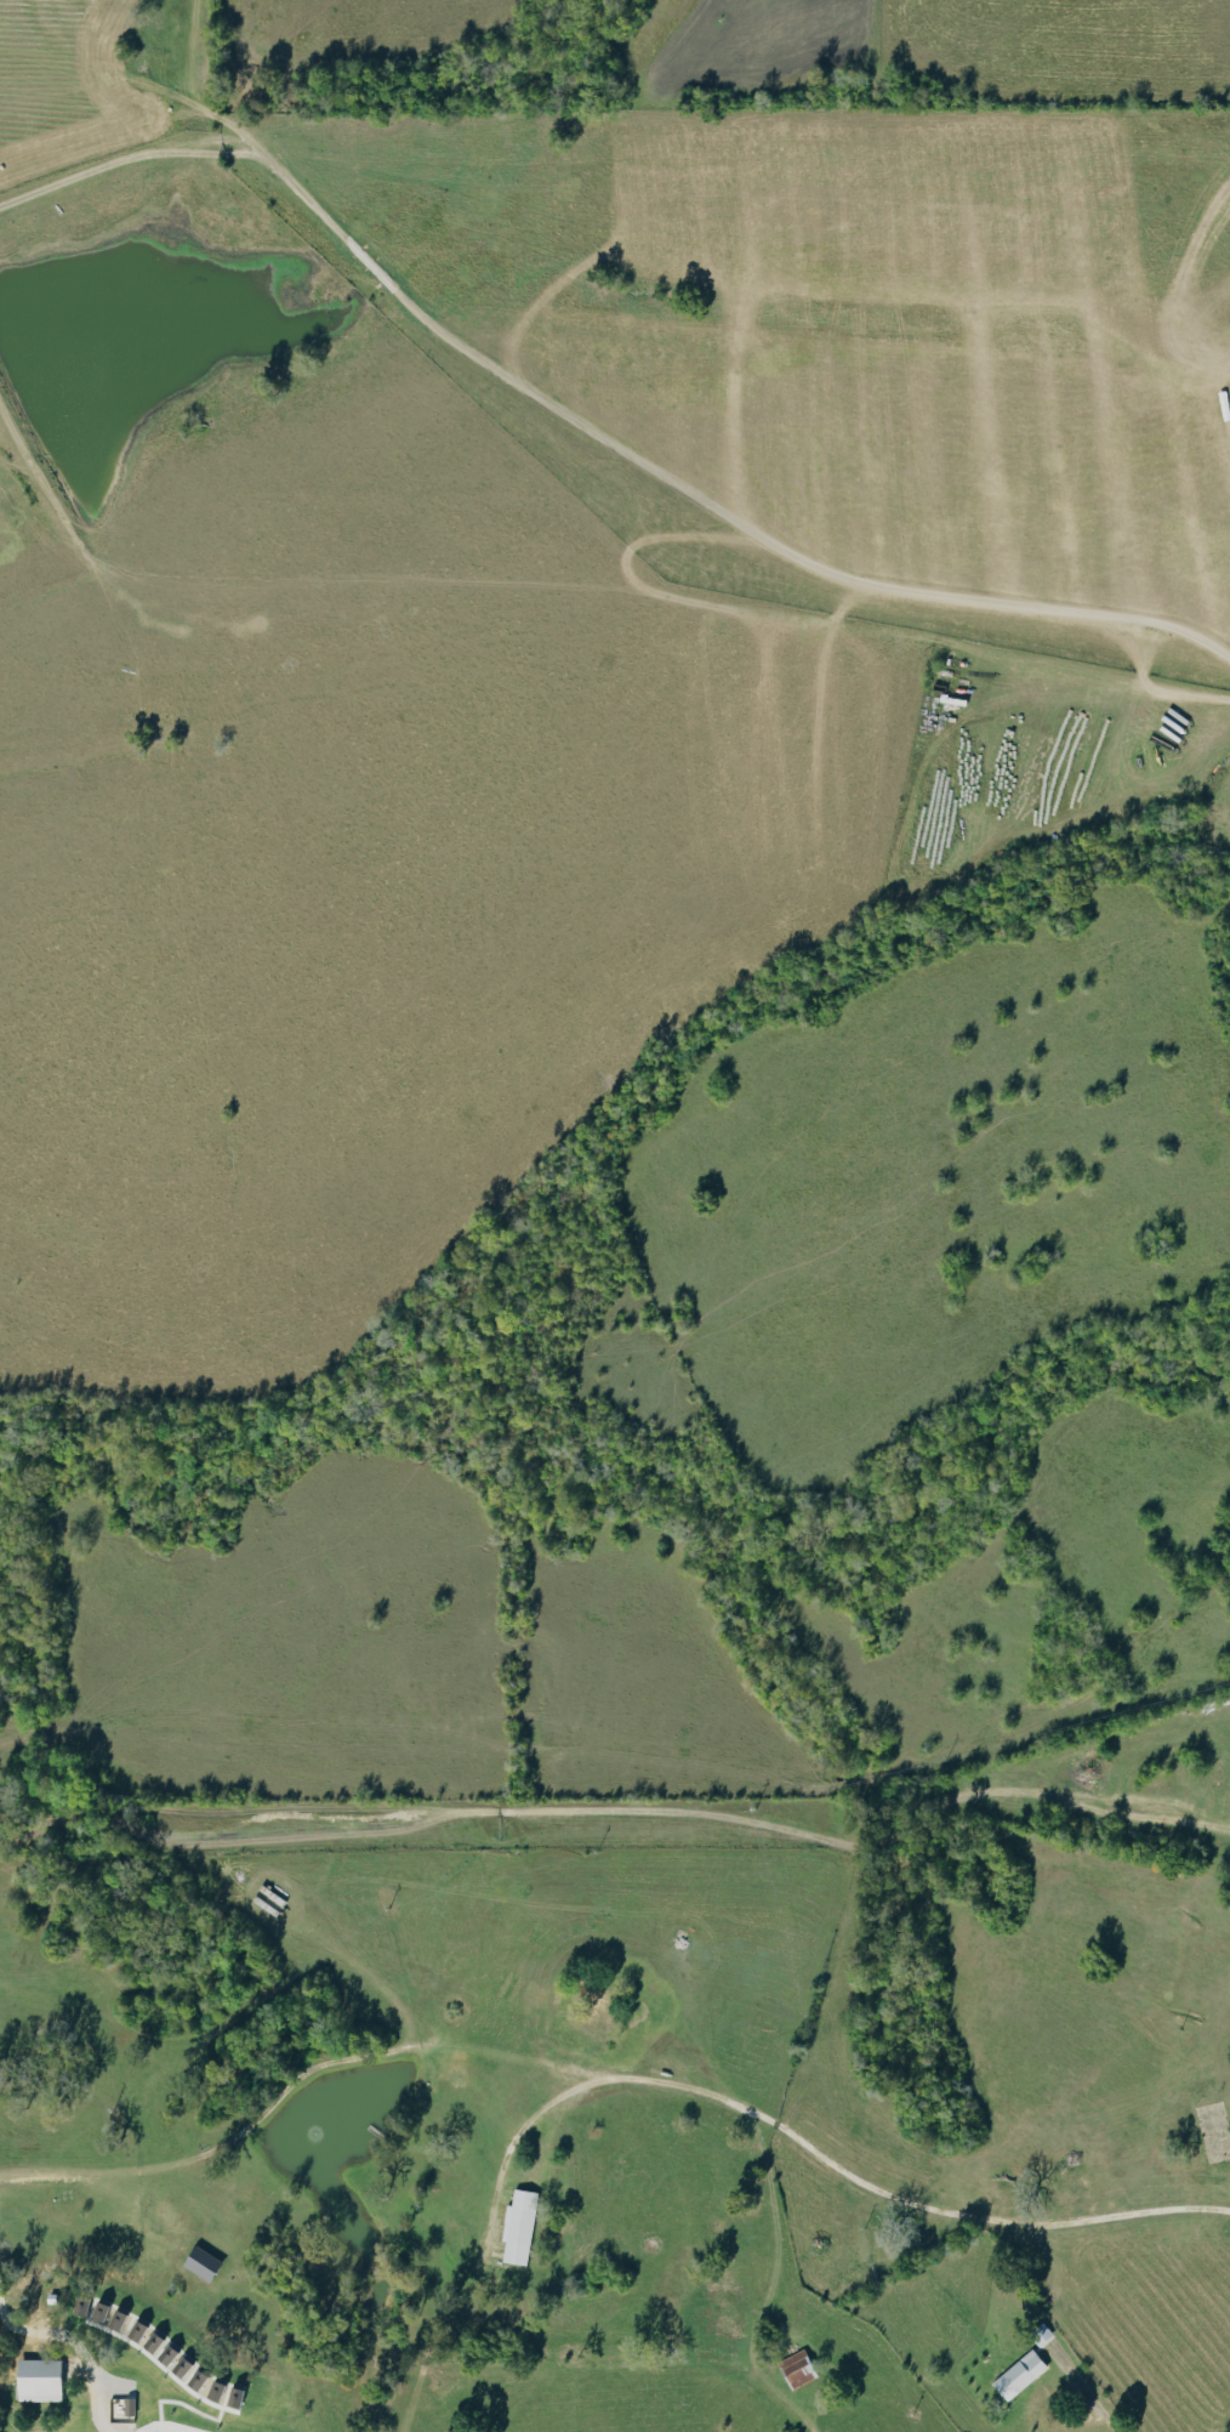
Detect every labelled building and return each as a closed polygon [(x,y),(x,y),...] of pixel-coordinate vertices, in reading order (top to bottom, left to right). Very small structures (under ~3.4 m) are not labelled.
[(538,2191),(515,2188),(513,2205),(508,2204),(502,2261),(529,2264),(538,2191)] [(104,2322),(110,2304),(97,2300),(91,2317),(104,2322)] [(121,2331),(128,2312),(116,2308),(109,2326),(121,2331)] [(1056,2335),(1044,2321),(1030,2334),(1041,2347),(1056,2335)] [(793,2389),(819,2376),(806,2348),(779,2360),(793,2389)] [(993,2382),(1009,2401),(1050,2366),(1034,2348),(993,2382)] [(195,2363),(183,2354),(172,2370),(184,2378),(195,2363)] [(63,2401),(64,2359),(19,2358),(19,2400),(63,2401)] [(189,2386),(203,2392),(210,2374),(196,2369),(189,2386)]
